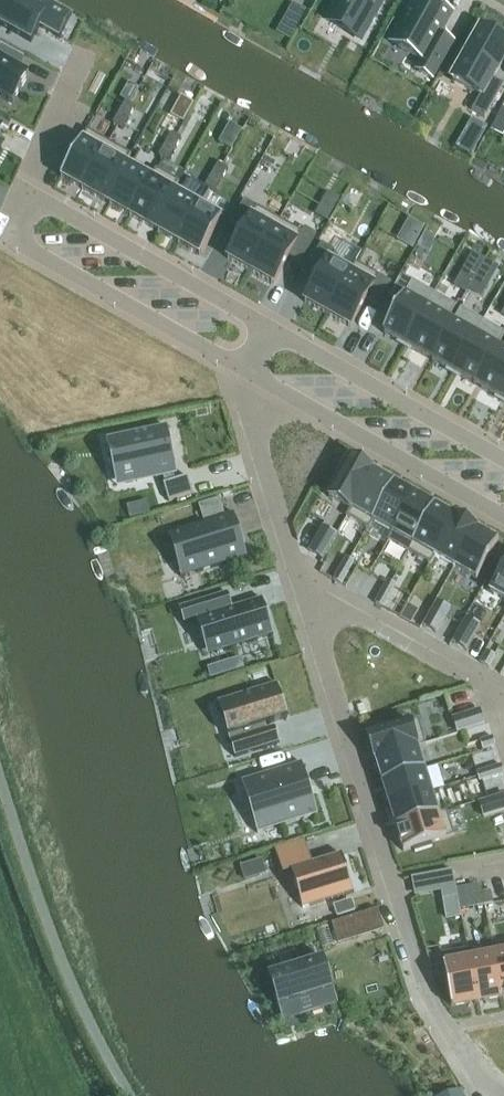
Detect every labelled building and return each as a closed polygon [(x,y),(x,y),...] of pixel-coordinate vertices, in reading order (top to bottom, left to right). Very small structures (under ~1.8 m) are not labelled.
[(31,42),(39,27),(59,38),(71,14),(45,0),(44,0),(40,8),(27,0),(0,0),(0,25),(31,42)] [(325,20),(360,39),(382,0),(336,0),(325,20)] [(430,0),(415,0),(390,44),(422,61),(416,71),(431,80),(452,41),(439,34),(451,12),(430,0)] [(293,4),(286,16),(298,23),(304,11),(293,4)] [(452,81),(480,97),(471,111),(484,119),(503,85),(492,79),(503,56),(503,42),(481,29),(452,81)] [(13,103),(28,75),(22,72),(16,68),(22,58),(23,59),(24,57),(0,44),(0,96),(13,103)] [(125,101),(119,113),(128,118),(135,106),(125,101)] [(491,131),(502,137),(503,134),(503,108),(491,131)] [(119,113),(112,124),(122,129),(128,118),(119,113)] [(472,120),(466,131),(480,139),(486,128),(472,120)] [(87,130),(60,177),(82,189),(108,142),(87,130)] [(171,133),(164,144),(174,150),(181,138),(171,133)] [(108,142),(82,189),(104,202),(125,164),(130,155),(108,142)] [(164,144),(158,156),(167,161),(174,150),(164,144)] [(125,164),(104,202),(108,204),(130,216),(157,170),(156,169),(153,174),(132,162),(130,167),(125,164)] [(218,163),(211,175),(221,180),(227,168),(218,163)] [(157,170),(130,216),(152,229),(157,231),(178,194),(173,191),(178,182),(157,170)] [(211,175),(205,186),(214,192),(221,180),(211,175)] [(178,194),(157,231),(178,244),(202,201),(181,189),(178,194)] [(242,231),(227,258),(250,271),(279,220),(256,207),(244,200),(230,224),(242,231)] [(202,201),(178,244),(200,256),(224,214),(202,201)] [(320,207),(315,215),(327,221),(331,213),(320,207)] [(279,220),(250,271),(273,284),(288,257),(300,264),(316,235),(304,228),(301,233),(279,220)] [(319,274),(304,302),(327,315),(356,263),(355,263),(352,267),(331,255),(333,251),(321,243),(307,268),(319,274)] [(417,245),(405,266),(418,273),(429,253),(417,245)] [(356,263),(327,315),(350,328),(365,300),(377,307),(391,283),(356,263)] [(462,270),(453,286),(465,293),(467,289),(474,277),(462,270)] [(401,275),(388,297),(399,303),(411,280),(401,275)] [(474,277),(467,289),(481,297),(488,285),(474,277)] [(399,303),(382,333),(404,345),(434,293),(411,280),(399,303)] [(434,293),(404,345),(426,357),(429,359),(450,321),(448,319),(456,305),(434,293)] [(450,321),(429,359),(431,360),(453,373),(483,321),(460,308),(452,322),(450,321)] [(453,373),(476,385),(478,387),(499,348),(497,347),(503,335),(503,333),(483,321),(453,373)] [(478,387),(480,388),(502,400),(503,397),(503,346),(502,350),(499,348),(478,387)] [(165,484),(175,481),(172,468),(173,468),(165,429),(167,429),(166,427),(106,440),(106,442),(107,442),(113,440),(122,479),(161,471),(162,476),(165,484)] [(350,509),(372,470),(351,458),(348,463),(344,461),(335,477),(339,479),(328,497),(349,509),(350,509)] [(368,529),(372,522),(371,521),(393,483),(373,471),(372,470),(350,509),(349,509),(345,516),(368,529)] [(175,481),(165,484),(163,484),(168,501),(193,494),(187,477),(175,481)] [(393,483),(371,521),(372,522),(391,533),(392,533),(414,494),(393,482),(393,483)] [(392,533),(391,533),(387,540),(408,552),(435,506),(434,505),(433,505),(414,494),(392,533)] [(219,499),(198,505),(202,517),(223,510),(219,499)] [(454,517),(435,506),(408,552),(431,564),(435,557),(434,556),(456,517),(455,517),(454,517)] [(170,534),(183,576),(181,576),(181,577),(246,557),(246,556),(244,557),(231,515),(233,514),(167,534),(168,535),(170,534)] [(434,556),(435,557),(454,568),(477,529),(456,517),(434,556)] [(321,558),(335,535),(323,527),(309,551),(321,558)] [(476,580),(498,541),(497,541),(477,530),(477,529),(454,568),(476,580)] [(339,569),(347,573),(353,562),(346,558),(339,569)] [(503,601),(503,567),(489,593),(503,601)] [(347,573),(339,569),(333,580),(341,584),(347,573)] [(387,581),(381,592),(389,596),(395,585),(387,581)] [(383,608),(389,596),(381,592),(375,604),(383,608)] [(199,602),(179,608),(184,624),(196,620),(207,656),(215,653),(273,635),(262,598),(232,608),(227,593),(199,602)] [(430,614),(423,626),(436,633),(443,621),(449,609),(437,602),(430,614)] [(407,606),(400,618),(410,623),(416,611),(407,606)] [(466,650),(479,625),(466,618),(453,642),(466,650)] [(488,667),(494,656),(487,651),(480,663),(488,667)] [(287,718),(277,684),(219,701),(219,703),(224,702),(240,754),(236,755),(236,757),(281,743),(276,727),(267,730),(265,724),(287,718)] [(453,719),(457,733),(484,724),(479,711),(453,719)] [(390,728),(389,724),(371,730),(372,734),(367,736),(374,759),(417,746),(417,747),(426,745),(418,720),(390,728)] [(482,750),(495,746),(492,737),(480,741),(482,750)] [(417,746),(374,759),(381,782),(424,769),(417,747),(417,746)] [(241,783),(246,782),(260,825),(279,820),(281,826),(317,815),(301,763),(241,782),(241,783)] [(489,769),(491,778),(503,774),(501,766),(489,769)] [(424,769),(381,782),(388,805),(431,792),(424,769)] [(491,778),(489,769),(476,773),(479,782),(491,778)] [(388,805),(396,828),(438,815),(438,813),(431,792),(388,805)] [(479,803),(483,817),(503,811),(503,796),(479,803)] [(446,811),(438,813),(438,815),(396,828),(403,852),(413,849),(414,853),(432,848),(431,843),(454,836),(446,811)] [(307,850),(278,860),(283,875),(291,872),(302,909),(353,893),(341,855),(312,864),(307,850)] [(262,860),(256,862),(260,876),(266,874),(262,860)] [(452,871),(439,874),(442,891),(443,898),(457,895),(452,871)] [(419,895),(442,891),(439,874),(416,878),(419,895)] [(477,886),(469,888),(473,908),(484,906),(482,893),(481,888),(477,889),(477,886)] [(490,891),(482,893),(484,906),(493,904),(490,891)] [(457,898),(448,899),(451,912),(459,911),(457,898)] [(337,917),(354,911),(353,907),(345,902),(334,906),(337,917)] [(378,910),(352,917),(358,937),(384,929),(378,910)] [(337,944),(358,937),(352,917),(331,924),(337,944)] [(491,951),(500,998),(503,997),(503,948),(491,951)] [(451,1007),(476,1003),(467,955),(469,955),(468,950),(441,955),(451,1007)] [(491,951),(469,955),(467,955),(476,1003),(500,998),(491,951)] [(324,960),(324,959),(268,976),(268,977),(272,976),(281,1005),(277,1006),(277,1007),(294,1002),(299,1017),(337,1005),(332,990),(333,990),(333,989),(332,989),(323,960),(324,960)]
